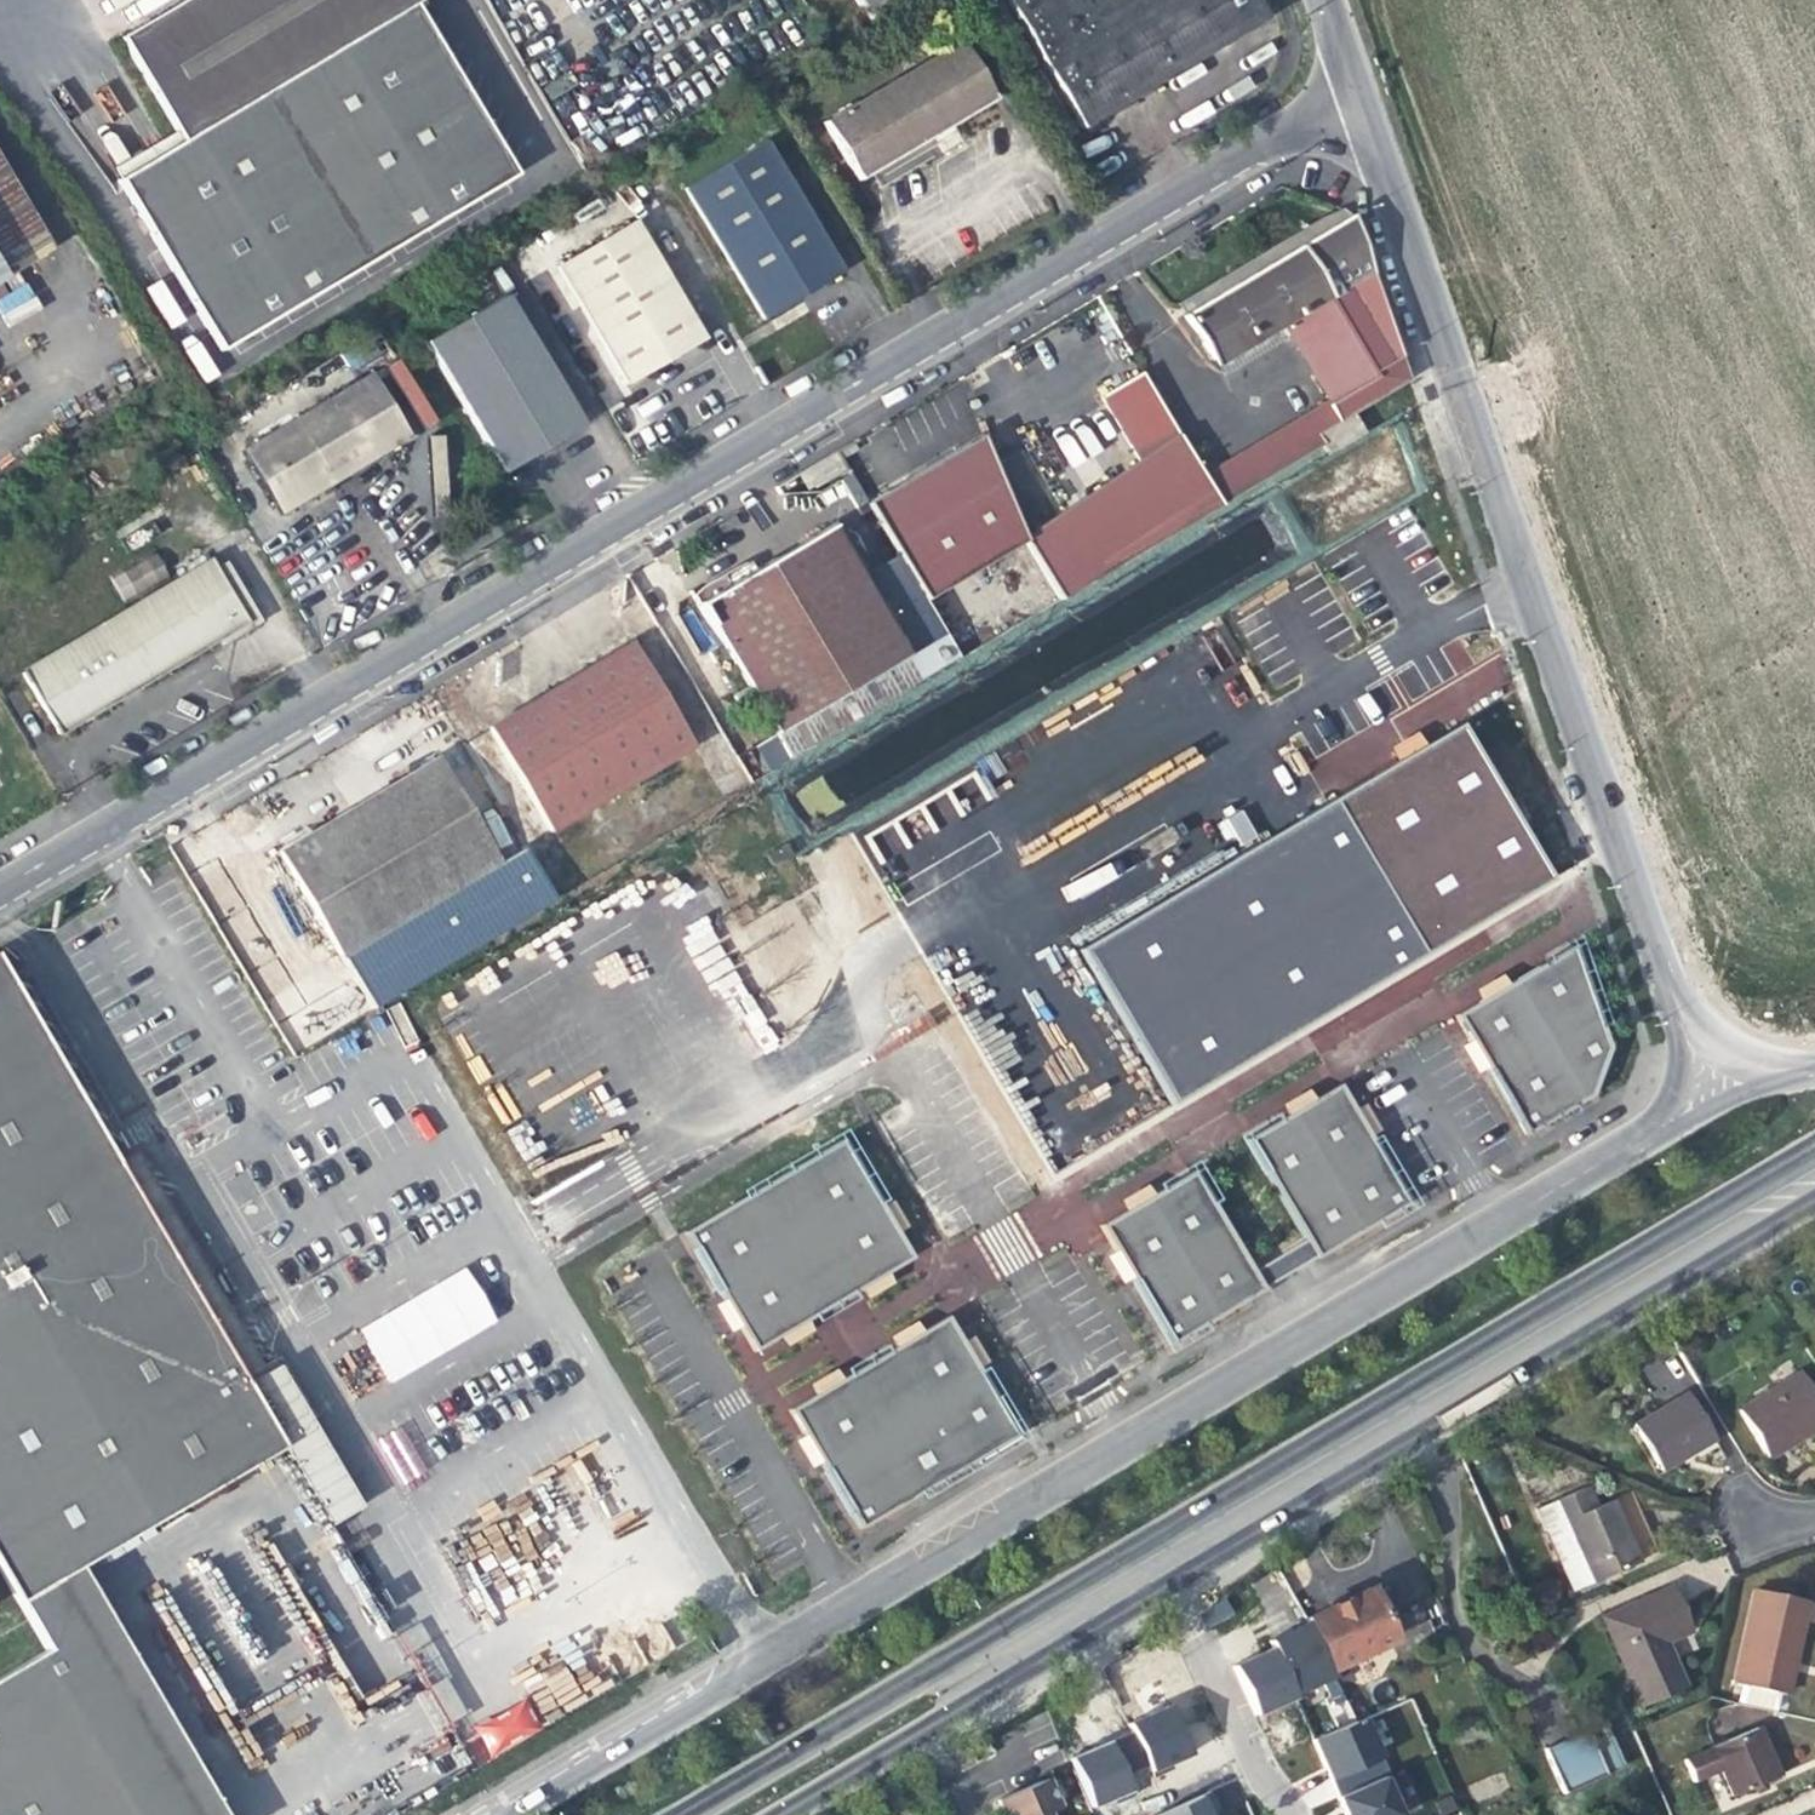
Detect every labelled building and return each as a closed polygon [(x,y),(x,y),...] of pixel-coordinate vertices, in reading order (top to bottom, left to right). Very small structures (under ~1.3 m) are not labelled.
[(121,39),(175,133),(181,144),(117,181),(224,355),(520,178),(417,8),(430,0),(187,0),(121,39)] [(935,8),(930,0),(849,0),(875,43),(935,8)] [(1256,24),(1242,0),(1005,0),(1001,2),(1076,131),(1130,99),(1256,24)] [(949,130),(989,106),(954,47),(821,127),(856,185),(926,143),(949,130)] [(175,133),(101,174),(117,181),(181,144),(175,133)] [(802,297),(835,277),(758,149),(683,193),(760,323),(802,297)] [(0,177),(0,281),(46,254),(0,177)] [(1173,306),(1179,320),(1291,254),(1345,222),(1336,215),(1320,222),(1197,292),(1173,306)] [(668,359),(702,338),(632,220),(552,269),(621,387),(628,383),(648,371),(668,359)] [(1349,416),(1405,386),(1404,383),(1392,349),(1363,265),(1348,220),(1345,222),(1291,254),(1179,320),(1204,364),(1206,362),(1227,351),(1231,358),(1254,345),(1250,338),(1271,326),(1280,341),(1319,408),(1197,479),(1214,508),(1317,447),(1310,437),(1349,416)] [(546,446),(576,428),(499,299),(424,344),(501,473),(510,466),(532,453),(546,446)] [(1220,375),(1280,341),(1271,326),(1250,338),(1254,345),(1231,358),(1227,351),(1206,362),(1220,375)] [(352,470),(408,438),(372,374),(240,451),(277,514),(328,484),(352,470)] [(1056,602),(1214,508),(1197,479),(1178,447),(1136,377),(1097,400),(1138,470),(1111,486),(1019,541),(1021,543),(1056,602)] [(1354,425),(1349,416),(1310,437),(1317,447),(1354,425)] [(943,458),(864,504),(922,601),(1021,543),(1019,541),(983,449),(983,450),(978,438),(943,458)] [(851,456),(839,463),(843,470),(855,463),(851,456)] [(774,735),(903,658),(828,528),(799,545),(719,592),(698,605),(774,735)] [(121,599),(170,580),(160,554),(111,573),(121,599)] [(90,717),(216,644),(243,627),(212,572),(207,563),(19,674),(55,738),(90,717)] [(226,564),(212,572),(243,627),(216,644),(219,649),(261,624),(226,564)] [(549,831),(689,748),(627,645),(562,685),(488,729),(549,831)] [(1417,705),(1391,720),(1401,738),(1427,723),(1417,705)] [(340,958),(496,867),(436,762),(400,782),(278,852),(340,958)] [(500,850),(510,845),(491,805),(481,810),(500,850)] [(1243,809),(1225,818),(1239,847),(1258,837),(1243,809)] [(1570,944),(1453,1014),(1468,1040),(1484,1066),(1524,1133),(1589,1095),(1607,1048),(1570,944)] [(28,1621),(46,1648),(0,1675),(0,1814),(145,1814),(68,1686),(108,1663),(59,1579),(94,1558),(288,1443),(250,1380),(117,1156),(0,960),(0,1573),(28,1621)] [(1484,1066),(1468,1040),(1458,1046),(1474,1072),(1484,1066)] [(1285,1115),(1244,1139),(1314,1258),(1407,1203),(1368,1136),(1352,1110),(1337,1084),(1311,1099),(1285,1115)] [(1285,1115),(1311,1099),(1305,1089),(1279,1105),(1285,1115)] [(1361,1104),(1352,1110),(1368,1136),(1377,1130),(1361,1104)] [(841,1139),(683,1232),(723,1300),(739,1326),(754,1352),(779,1336),(806,1321),(860,1289),(887,1273),(912,1258),(897,1233),(881,1207),(841,1139)] [(117,1156),(250,1380),(273,1367),(140,1143),(117,1156)] [(1129,1277),(1170,1344),(1262,1289),(1191,1170),(1150,1195),(1125,1210),(1098,1226),(1116,1255),(1129,1277)] [(1125,1210),(1150,1195),(1144,1185),(1119,1200),(1125,1210)] [(890,1201),(881,1207),(897,1233),(906,1227),(890,1201)] [(1129,1277),(1116,1255),(1106,1260),(1120,1283),(1129,1277)] [(387,1382),(499,1324),(470,1268),(358,1326),(387,1382)] [(887,1273),(860,1289),(866,1298),(892,1283),(887,1273)] [(739,1326),(723,1300),(714,1306),(729,1332),(739,1326)] [(961,1342),(946,1317),(920,1332),(895,1347),(867,1363),(840,1379),(815,1395),(789,1410),(804,1435),(819,1461),(859,1528),(935,1483),(1016,1435),(976,1368),(961,1342)] [(806,1321),(779,1336),(785,1346),(812,1331),(806,1321)] [(895,1347),(920,1332),(915,1322),(889,1338),(895,1347)] [(971,1336),(961,1342),(976,1368),(986,1362),(971,1336)] [(273,1367),(250,1380),(288,1443),(332,1516),(366,1496),(284,1360),(273,1367)] [(815,1395),(840,1379),(835,1370),(809,1385),(815,1395)] [(1766,1455),(1797,1436),(1814,1425),(1814,1398),(1800,1373),(1738,1408),(1766,1455)] [(1634,1426),(1659,1470),(1689,1453),(1711,1440),(1685,1396),(1634,1426)] [(819,1461),(804,1435),(794,1441),(810,1467),(819,1461)] [(1584,1491),(1533,1513),(1557,1567),(1569,1596),(1636,1567),(1623,1539),(1609,1505),(1593,1512),(1584,1491)] [(145,1814),(246,1814),(94,1558),(59,1579),(108,1663),(68,1686),(145,1814)] [(1308,1625),(1328,1667),(1390,1638),(1368,1588),(1305,1615),(1308,1625)] [(1601,1622),(1640,1710),(1681,1692),(1660,1645),(1689,1633),(1682,1617),(1671,1592),(1601,1622)] [(1775,1695),(1781,1697),(1790,1657),(1797,1624),(1793,1622),(1797,1602),(1750,1593),(1731,1687),(1737,1688),(1733,1705),(1770,1713),(1775,1695)] [(1415,1605),(1429,1638),(1449,1628),(1435,1596),(1415,1605)] [(1332,1677),(1308,1625),(1296,1630),(1277,1639),(1300,1691),(1332,1677)] [(1150,1768),(1221,1744),(1203,1691),(1132,1715),(1150,1768)] [(490,1755),(541,1728),(525,1700),(475,1727),(490,1755)] [(1544,1749),(1562,1792),(1622,1767),(1604,1723),(1556,1743),(1544,1749)] [(1754,1732),(1682,1762),(1691,1784),(1719,1772),(1731,1799),(1774,1780),(1765,1760),(1754,1732)] [(1071,1754),(1087,1807),(1136,1792),(1120,1739),(1071,1754)] [(1382,1777),(1337,1797),(1345,1814),(1399,1814),(1382,1777)] [(996,1803),(1001,1814),(1049,1814),(1058,1811),(1045,1781),(996,1803)] [(1157,1814),(1217,1814),(1207,1793),(1157,1814)]
